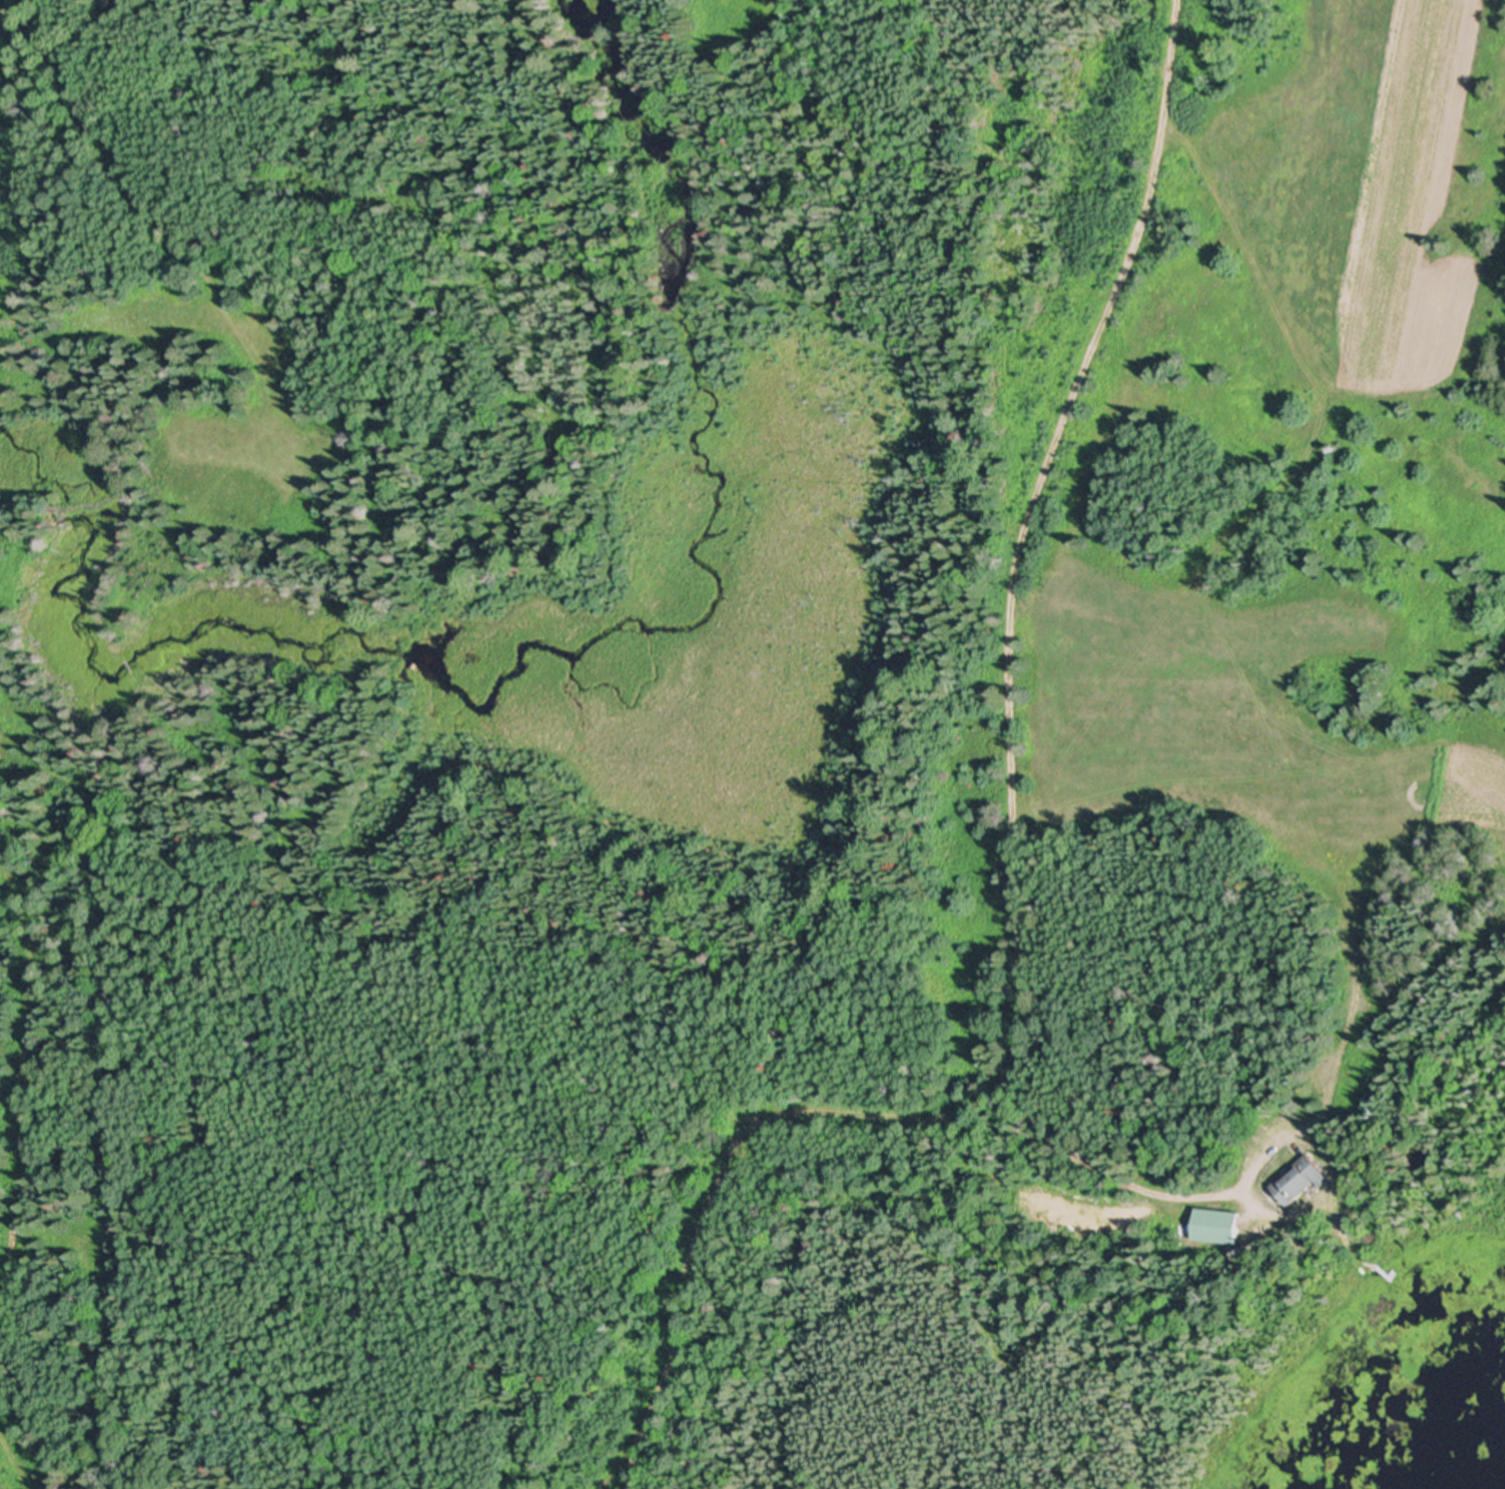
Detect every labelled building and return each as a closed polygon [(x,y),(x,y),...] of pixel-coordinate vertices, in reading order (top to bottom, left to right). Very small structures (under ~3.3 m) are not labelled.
[(1335,1181),(1316,1154),(1303,1164),(1307,1169),(1279,1189),(1294,1210),(1335,1181)] [(1195,1243),(1242,1245),(1243,1214),(1196,1212),(1195,1243)]
